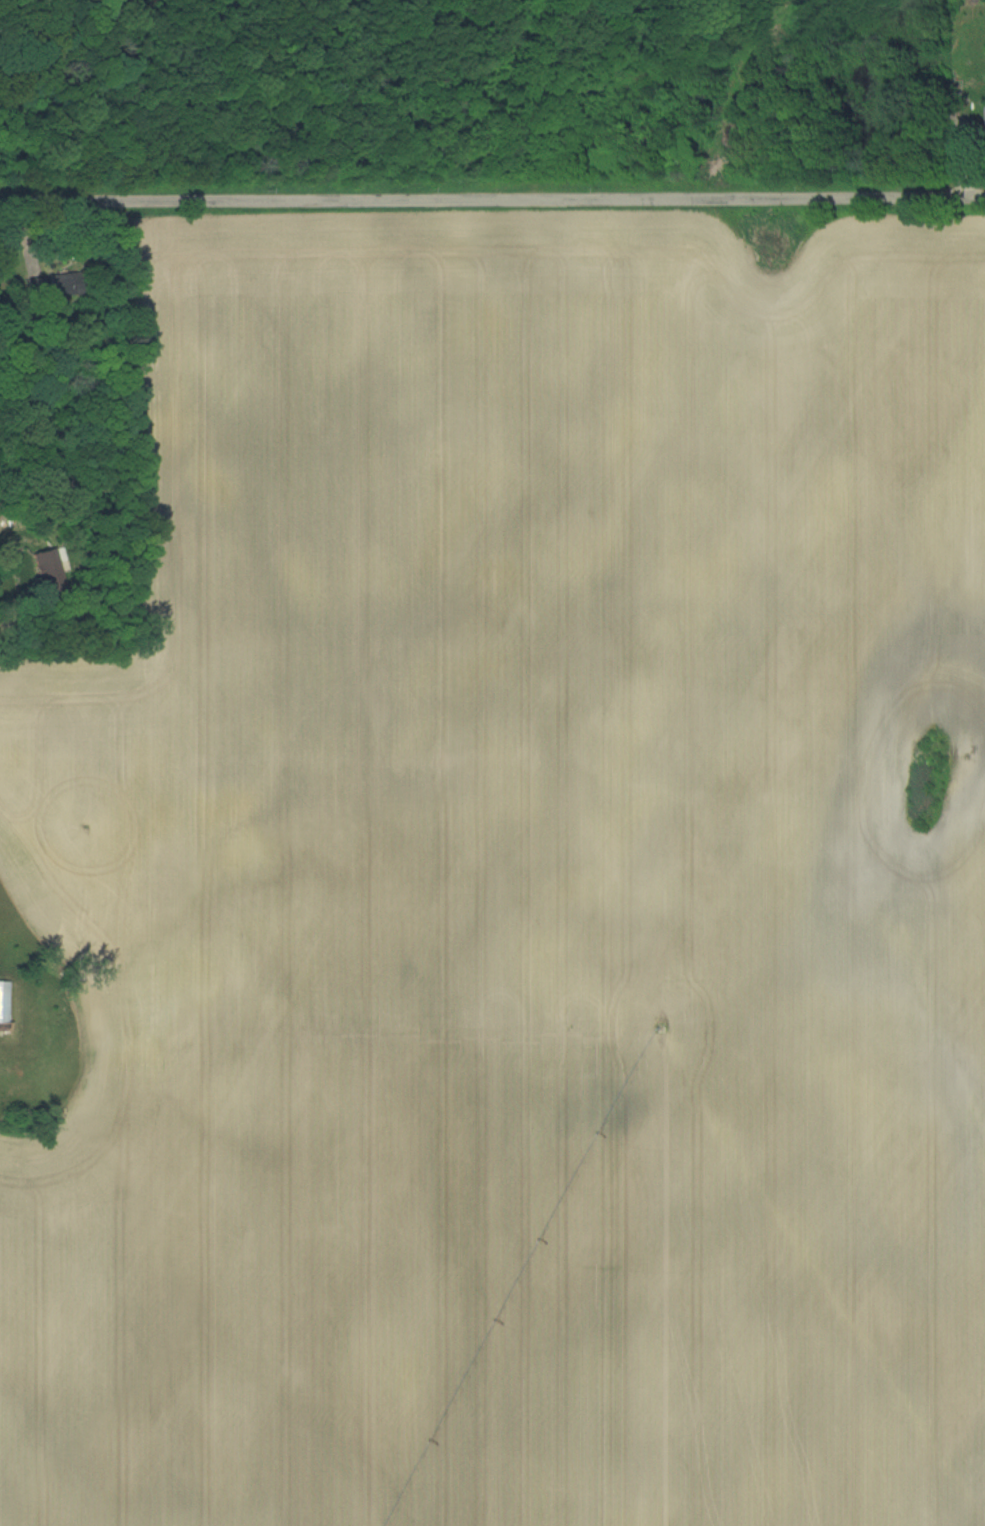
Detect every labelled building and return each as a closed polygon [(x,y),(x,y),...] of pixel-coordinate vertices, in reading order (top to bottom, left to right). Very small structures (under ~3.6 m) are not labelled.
[(73,272),(28,278),(31,300),(76,294),(73,272)] [(37,583),(57,582),(56,552),(35,553),(37,583)] [(10,1026),(10,981),(0,981),(0,1026),(10,1026)]
